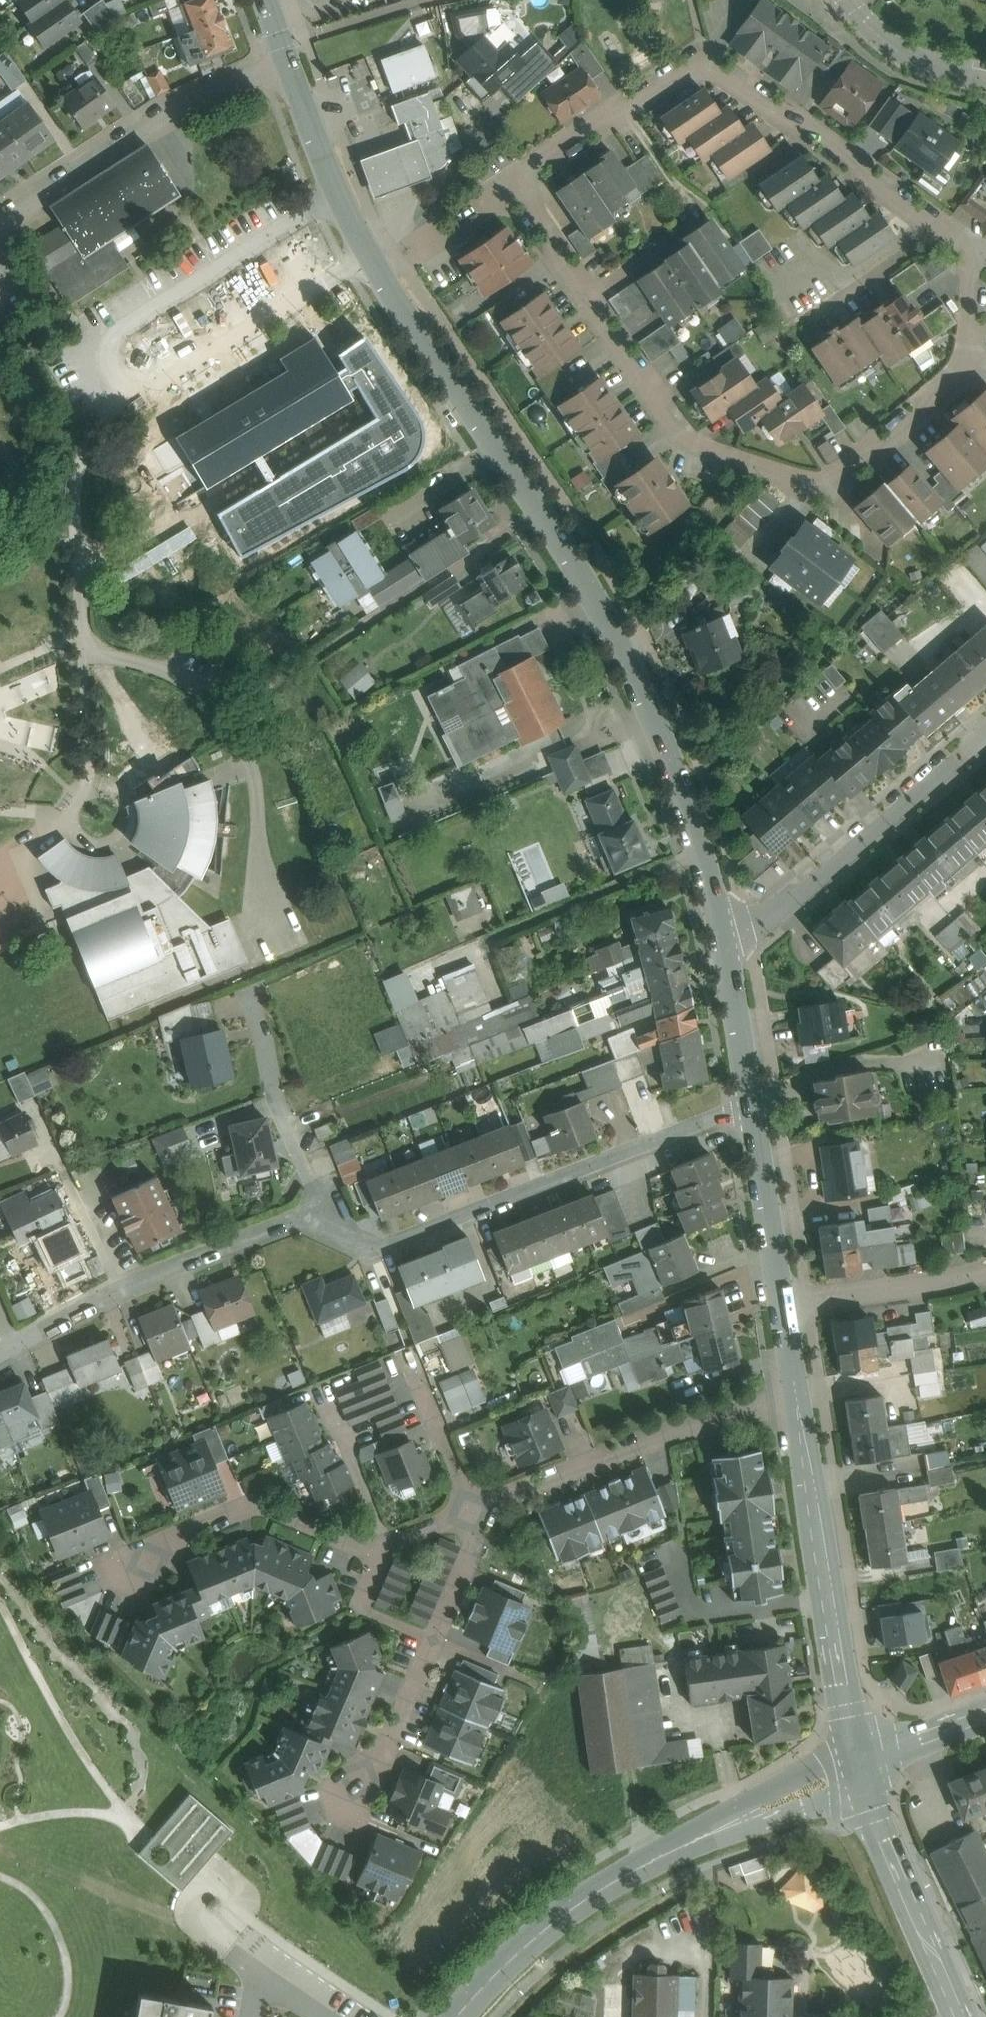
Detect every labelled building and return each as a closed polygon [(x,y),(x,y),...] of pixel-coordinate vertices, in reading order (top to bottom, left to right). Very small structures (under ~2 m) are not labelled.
[(16,1),(31,22),(27,24),(28,26),(65,0),(16,0),(16,1)] [(28,26),(43,48),(81,21),(67,0),(65,0),(28,26)] [(103,0),(101,0),(93,6),(106,26),(116,18),(103,0)] [(149,6),(153,16),(168,10),(169,10),(166,0),(164,0),(149,6)] [(180,4),(179,0),(166,0),(169,10),(168,10),(178,36),(223,19),(216,0),(190,0),(180,4)] [(763,0),(761,0),(738,33),(739,34),(731,46),(792,90),(801,78),(803,79),(815,62),(827,46),(823,43),(763,0)] [(106,26),(93,6),(83,13),(97,32),(106,26)] [(496,8),(453,15),(457,33),(470,47),(457,59),(472,75),(473,74),(490,93),(506,78),(524,62),(521,59),(506,42),(510,39),(510,35),(501,25),(498,25),(495,10),(496,10),(496,8)] [(223,19),(178,36),(188,64),(233,47),(223,19)] [(844,49),(827,37),(823,43),(827,46),(815,62),(828,72),(830,69),(844,49)] [(86,41),(74,49),(87,66),(98,59),(86,41)] [(604,71),(584,41),(569,53),(580,69),(589,81),(604,71)] [(424,45),(382,60),(393,92),(435,77),(424,45)] [(537,45),(521,59),(524,62),(506,78),(523,97),(555,66),(537,45)] [(844,49),(830,69),(840,76),(850,63),(851,63),(855,57),(844,49)] [(8,54),(0,59),(0,68),(15,89),(26,80),(8,54)] [(851,63),(850,63),(840,76),(821,102),(835,112),(836,116),(845,123),(850,122),(854,125),(882,86),(851,63)] [(580,69),(544,94),(549,102),(547,107),(550,113),(556,112),(561,120),(598,96),(589,81),(580,69)] [(159,70),(147,76),(157,94),(168,88),(159,70)] [(95,77),(62,100),(83,129),(97,119),(95,117),(114,104),(95,77)] [(801,106),(812,87),(801,80),(789,99),(801,106)] [(687,137),(720,113),(704,90),(678,108),(662,119),(662,120),(678,143),(687,137)] [(397,104),(392,105),(399,124),(405,122),(412,142),(424,174),(429,173),(441,168),(452,156),(429,93),(397,104)] [(909,111),(889,96),(868,125),(888,140),(909,111)] [(671,97),(649,112),(657,123),(662,120),(662,119),(678,108),(671,97)] [(28,103),(0,123),(0,124),(21,154),(24,159),(53,138),(28,103)] [(720,113),(687,137),(702,160),(711,154),(744,131),(744,130),(728,107),(720,113)] [(959,142),(919,113),(916,116),(909,111),(888,140),(895,145),(894,147),(925,170),(917,181),(937,195),(951,176),(940,168),(959,142)] [(0,124),(0,175),(24,159),(21,154),(0,124)] [(744,131),(711,154),(726,177),(727,178),(743,167),(769,149),(752,125),(744,130),(744,131)] [(424,174),(412,142),(360,161),(374,198),(431,177),(429,173),(424,174)] [(147,145),(51,208),(52,210),(62,225),(82,255),(107,239),(178,193),(147,145)] [(610,150),(595,160),(598,164),(583,174),(610,213),(626,202),(622,195),(634,187),(635,186),(624,170),(610,150)] [(664,179),(647,154),(636,162),(652,187),(664,179)] [(785,205),(818,180),(802,156),(759,185),(776,211),(785,205)] [(652,187),(636,162),(624,170),(635,186),(634,187),(640,195),(652,187)] [(743,167),(727,178),(726,177),(721,180),(728,191),(750,177),(743,167)] [(583,174),(556,192),(579,228),(587,239),(588,238),(614,220),(610,213),(583,174)] [(818,180),(785,205),(801,229),(810,223),(843,199),(827,174),(818,180)] [(981,175),(963,199),(983,214),(985,210),(985,174),(981,175)] [(843,199),(810,223),(827,248),(835,242),(869,217),(852,193),(843,199)] [(983,214),(963,199),(959,204),(983,222),(984,236),(985,236),(985,210),(983,214)] [(869,217),(835,242),(852,266),(895,237),(878,211),(869,217)] [(733,253),(710,220),(684,238),(689,244),(717,284),(741,267),(742,267),(733,253)] [(107,239),(82,255),(62,225),(31,245),(69,303),(125,266),(107,239)] [(505,227),(459,259),(485,297),(531,265),(505,227)] [(579,228),(568,236),(583,258),(596,249),(588,238),(587,239),(579,228)] [(759,229),(739,242),(742,247),(753,262),(772,249),(759,229)] [(717,284),(689,244),(665,261),(696,307),(722,290),(717,284)] [(753,262),(742,247),(733,253),(742,267),(741,267),(746,274),(756,267),(753,262)] [(935,248),(905,269),(918,289),(949,268),(935,248)] [(665,261),(638,279),(652,299),(667,322),(670,325),(696,307),(665,261)] [(905,269),(889,280),(901,296),(902,296),(904,299),(918,289),(905,269)] [(652,299),(638,279),(628,286),(642,306),(652,299)] [(642,306),(628,286),(618,293),(632,312),(642,306)] [(511,293),(488,309),(499,324),(503,322),(502,321),(521,307),(511,293)] [(521,307),(502,321),(503,322),(521,348),(560,321),(541,293),(521,307)] [(632,312),(618,293),(608,299),(622,319),(632,312)] [(901,296),(892,303),(889,299),(878,307),(908,352),(909,351),(905,346),(925,333),(929,338),(930,337),(918,320),(917,318),(919,317),(920,313),(917,310),(913,309),(912,311),(904,299),(902,296),(901,296)] [(957,323),(943,303),(933,311),(947,330),(957,323)] [(908,352),(878,307),(866,315),(869,319),(860,325),(880,355),(879,355),(883,361),(887,366),(908,352)] [(947,330),(933,311),(918,320),(930,337),(929,338),(931,341),(947,330)] [(880,355),(860,325),(855,318),(845,325),(843,321),(831,329),(858,368),(862,373),(883,361),(879,355),(880,355)] [(726,342),(744,333),(738,320),(720,329),(726,342)] [(560,321),(521,348),(539,375),(540,376),(559,363),(579,349),(560,321)] [(667,322),(657,329),(671,349),(681,342),(670,325),(667,322)] [(671,349),(657,329),(648,336),(661,355),(671,349)] [(831,329),(820,337),(822,340),(812,347),(837,383),(858,368),(831,329)] [(348,392),(357,387),(375,417),(275,478),(268,483),(217,514),(241,558),(408,467),(414,462),(419,455),(422,448),(423,440),(423,430),(422,424),(420,419),(416,412),(406,398),(364,336),(337,355),(345,367),(336,372),(348,392)] [(661,355),(648,336),(638,342),(651,362),(661,355)] [(315,337),(279,359),(286,370),(175,438),(206,489),(254,460),(261,455),(353,400),(348,392),(336,372),(315,337)] [(735,341),(712,357),(720,370),(736,359),(737,360),(744,354),(735,341)] [(736,359),(720,370),(722,372),(692,392),(711,419),(727,408),(730,406),(730,405),(756,388),(755,387),(737,360),(736,359)] [(559,363),(540,376),(539,375),(535,378),(545,394),(568,378),(559,363)] [(766,380),(755,387),(756,388),(730,405),(730,406),(727,408),(742,430),(760,417),(781,402),(781,401),(793,393),(778,372),(766,380)] [(568,378),(545,394),(556,409),(560,406),(559,405),(578,392),(568,378)] [(578,392),(559,405),(560,406),(578,433),(618,406),(599,378),(578,392)] [(793,393),(781,401),(781,402),(760,417),(778,443),(806,424),(808,426),(821,417),(823,416),(820,411),(803,386),(793,393)] [(985,390),(953,418),(959,425),(959,424),(985,455),(985,390)] [(846,428),(830,404),(820,411),(823,416),(821,417),(834,435),(846,428)] [(618,406),(578,433),(597,460),(597,461),(616,448),(637,434),(618,406)] [(959,424),(959,425),(927,452),(942,469),(958,487),(959,487),(985,463),(985,455),(959,424)] [(839,458),(828,440),(817,447),(828,465),(839,458)] [(616,448),(597,461),(597,460),(593,462),(603,477),(603,478),(624,464),(626,462),(616,448)] [(268,483),(275,478),(261,455),(254,460),(268,483)] [(667,477),(654,459),(631,475),(617,485),(617,486),(648,531),(664,520),(669,521),(670,516),(686,505),(673,487),(676,486),(669,476),(667,477)] [(624,464),(603,478),(603,477),(600,479),(609,492),(617,486),(617,485),(631,475),(624,464)] [(929,490),(908,466),(886,485),(915,519),(917,522),(939,504),(940,503),(929,490)] [(958,487),(942,469),(933,478),(937,483),(938,482),(957,504),(967,496),(959,487),(958,487)] [(957,504),(938,482),(937,483),(929,490),(940,503),(939,504),(947,513),(957,504)] [(884,483),(856,506),(887,543),(915,519),(886,485),(884,483)] [(754,496),(772,512),(780,503),(762,487),(754,496)] [(441,535),(409,556),(410,558),(423,578),(424,580),(463,555),(458,547),(493,524),(471,489),(440,508),(447,518),(435,525),(441,535)] [(746,505),(764,521),(772,512),(754,496),(746,505)] [(739,514),(757,530),(764,521),(746,505),(739,514)] [(739,514),(731,523),(749,539),(757,530),(739,514)] [(830,527),(817,517),(810,527),(829,541),(836,532),(830,527)] [(731,523),(722,533),(740,549),(749,539),(731,523)] [(810,527),(807,525),(802,532),(796,533),(791,540),(789,539),(782,549),(783,550),(778,557),(779,562),(773,570),(776,571),(795,586),(818,604),(852,559),(829,541),(810,527)] [(355,543),(350,535),(327,549),(328,552),(312,562),(340,605),(367,588),(366,586),(382,576),(360,540),(355,543)] [(508,557),(495,565),(490,564),(482,569),(481,574),(476,577),(484,590),(462,604),(467,612),(466,613),(468,615),(469,615),(475,625),(499,610),(495,605),(526,585),(517,570),(518,565),(514,558),(508,557)] [(382,576),(366,586),(367,588),(379,606),(423,578),(410,558),(382,576)] [(795,586),(776,571),(768,581),(787,596),(795,586)] [(453,575),(423,595),(431,607),(462,587),(453,575)] [(534,591),(527,595),(525,594),(524,596),(527,597),(526,598),(525,600),(526,602),(529,603),(531,603),(530,605),(532,606),(533,604),(539,600),(541,600),(542,598),(540,598),(536,591),(536,589),(534,588),(534,591)] [(903,636),(881,610),(861,627),(883,653),(903,636)] [(720,616),(693,627),(694,629),(682,633),(688,648),(690,647),(701,674),(742,658),(734,638),(728,640),(719,618),(720,618),(720,616)] [(539,627),(519,637),(530,658),(549,648),(539,627)] [(933,672),(961,704),(985,682),(985,627),(933,672)] [(518,635),(494,647),(507,673),(522,665),(531,660),(519,637),(518,635)] [(494,647),(458,665),(464,677),(436,691),(445,708),(458,701),(469,724),(446,736),(460,764),(519,735),(523,742),(562,722),(542,682),(525,690),(519,676),(525,672),(522,665),(507,673),(494,647)] [(846,680),(831,664),(822,672),(836,689),(846,680)] [(370,685),(356,668),(341,681),(355,698),(370,685)] [(961,704),(933,672),(896,703),(921,732),(924,735),(961,704)] [(860,730),(890,763),(905,751),(902,748),(921,732),(896,703),(890,695),(869,713),(873,718),(860,730)] [(890,763),(860,730),(849,739),(848,737),(831,752),(830,750),(817,761),(844,793),(848,797),(875,774),(877,775),(890,763)] [(575,744),(549,755),(555,771),(582,760),(581,760),(575,744)] [(192,756),(159,777),(163,783),(165,788),(136,801),(140,815),(138,829),(132,842),(158,861),(156,865),(150,870),(178,897),(185,890),(195,876),(199,878),(208,858),(213,839),(215,820),(214,800),(209,779),(205,781),(198,765),(192,756)] [(817,761),(813,757),(795,772),(826,808),(844,793),(817,761)] [(582,760),(555,771),(563,791),(590,780),(582,760),(581,760),(582,760)] [(795,772),(778,786),(809,823),(826,808),(795,772)] [(379,786),(391,820),(407,814),(395,781),(379,786)] [(946,819),(974,851),(985,840),(985,785),(946,819)] [(778,786),(778,787),(761,801),(792,838),(809,823),(778,786)] [(627,822),(613,788),(584,800),(606,854),(600,857),(607,874),(614,872),(649,858),(633,819),(627,822)] [(761,801),(760,801),(743,817),(756,832),(774,853),(775,852),(792,838),(761,801)] [(946,819),(901,858),(928,890),(931,894),(943,884),(940,880),(974,851),(946,819)] [(774,853),(756,832),(746,840),(754,849),(755,848),(771,866),(780,858),(775,852),(774,853)] [(125,877),(116,855),(111,857),(101,858),(91,858),(87,857),(76,852),(74,850),(66,842),(65,840),(39,857),(48,868),(57,876),(62,879),(59,883),(45,889),(53,908),(61,905),(67,920),(108,1020),(246,963),(229,918),(210,927),(178,897),(150,870),(148,867),(125,877)] [(762,873),(771,866),(755,848),(754,849),(746,855),(762,873)] [(901,858),(848,904),(885,947),(898,936),(888,924),(928,890),(901,858)] [(528,896),(533,909),(569,895),(564,882),(528,896)] [(453,918),(482,909),(474,886),(446,896),(453,918)] [(844,900),(831,911),(834,915),(814,932),(835,957),(838,961),(852,976),(885,948),(885,947),(848,904),(844,900)] [(650,911),(648,906),(626,912),(629,919),(635,918),(637,926),(632,927),(636,942),(639,954),(676,940),(672,926),(673,926),(672,923),(675,919),(673,911),(669,909),(668,906),(650,911)] [(978,928),(964,911),(954,920),(968,937),(978,928)] [(954,920),(935,936),(949,953),(968,937),(954,920)] [(676,940),(639,954),(645,976),(682,961),(676,939),(676,940)] [(618,941),(596,950),(598,955),(603,969),(623,961),(639,954),(636,942),(621,948),(618,941)] [(639,954),(623,961),(626,971),(599,982),(603,992),(625,983),(645,976),(639,954)] [(598,955),(587,958),(593,972),(603,969),(598,955)] [(835,957),(817,972),(833,992),(852,976),(838,961),(835,957)] [(682,961),(645,976),(647,981),(650,993),(645,995),(647,999),(651,998),(688,983),(682,961)] [(472,964),(442,976),(447,989),(414,1003),(409,989),(389,997),(409,1045),(492,1013),(472,964)] [(645,976),(625,983),(629,994),(639,989),(638,985),(647,981),(645,976)] [(509,988),(514,1001),(530,995),(525,982),(509,988)] [(633,1004),(629,994),(625,983),(603,992),(551,1013),(550,1013),(558,1034),(576,1027),(605,1015),(633,1004)] [(688,983),(651,998),(654,1010),(656,1020),(692,1005),(688,983)] [(492,1013),(409,1045),(418,1065),(470,1045),(539,1017),(531,997),(492,1013)] [(633,1004),(605,1015),(608,1024),(614,1021),(613,1018),(617,1016),(620,1023),(654,1010),(651,998),(647,999),(633,1004)] [(190,1003),(158,1016),(164,1043),(182,1039),(182,1037),(197,1034),(190,1003)] [(820,1003),(800,1006),(803,1022),(799,1023),(802,1045),(805,1045),(827,1041),(845,1038),(839,1006),(821,1009),(820,1003)] [(692,1005),(656,1020),(657,1029),(660,1042),(696,1028),(692,1005)] [(539,1017),(470,1045),(478,1065),(528,1045),(548,1038),(558,1034),(550,1013),(539,1017)] [(621,1026),(620,1023),(617,1016),(613,1018),(614,1021),(608,1024),(605,1015),(576,1027),(582,1041),(621,1026)] [(558,1034),(548,1038),(551,1045),(556,1058),(584,1047),(582,1041),(576,1027),(558,1034)] [(633,1028),(617,1034),(621,1043),(611,1047),(616,1058),(636,1051),(640,1049),(635,1038),(637,1037),(633,1028)] [(696,1028),(660,1042),(665,1070),(665,1071),(666,1070),(669,1087),(664,1088),(707,1080),(706,1080),(699,1042),(699,1041),(696,1029),(697,1029),(696,1028)] [(197,1034),(182,1037),(182,1039),(193,1086),(232,1077),(220,1029),(197,1034)] [(637,1037),(635,1038),(640,1049),(660,1042),(657,1029),(637,1037)] [(548,1038),(528,1045),(531,1052),(551,1045),(548,1038)] [(827,1041),(805,1045),(807,1057),(829,1054),(827,1041)] [(645,1073),(636,1051),(616,1058),(612,1060),(620,1083),(645,1073)] [(612,1060),(598,1065),(601,1071),(588,1076),(596,1097),(622,1087),(620,1083),(612,1060)] [(868,1070),(834,1076),(835,1079),(813,1082),(815,1099),(813,1101),(814,1109),(817,1111),(819,1121),(840,1117),(841,1120),(875,1115),(868,1070)] [(34,1095),(24,1072),(8,1079),(18,1103),(34,1095)] [(573,1092),(557,1098),(559,1101),(551,1104),(554,1111),(572,1105),(570,1101),(575,1099),(573,1092)] [(554,1111),(547,1114),(553,1129),(549,1131),(550,1135),(548,1135),(553,1148),(554,1147),(556,1152),(592,1139),(584,1117),(585,1117),(580,1102),(572,1105),(554,1111)] [(0,1124),(0,1130),(11,1155),(37,1143),(24,1113),(0,1124)] [(265,1118),(230,1126),(236,1154),(222,1157),(227,1177),(241,1173),(241,1174),(254,1171),(257,1181),(273,1177),(270,1167),(276,1166),(265,1118)] [(537,1156),(523,1120),(510,1126),(524,1161),(537,1156)] [(331,1123),(314,1129),(318,1140),(335,1134),(331,1123)] [(183,1126),(152,1139),(163,1162),(193,1150),(183,1126)] [(510,1126),(481,1137),(495,1174),(524,1161),(510,1126)] [(481,1137),(452,1148),(466,1185),(495,1174),(481,1137)] [(349,1138),(329,1146),(333,1155),(353,1148),(349,1138)] [(856,1142),(823,1147),(828,1182),(824,1183),(827,1200),(865,1193),(865,1192),(874,1190),(867,1142),(857,1143),(856,1142)] [(353,1148),(333,1155),(337,1166),(356,1159),(357,1158),(353,1148)] [(452,1148),(424,1159),(438,1196),(466,1185),(452,1148)] [(709,1153),(672,1168),(681,1187),(681,1188),(713,1175),(713,1176),(718,1174),(709,1153)] [(356,1159),(337,1166),(341,1175),(360,1168),(356,1159)] [(424,1159),(395,1170),(409,1207),(438,1196),(424,1159)] [(360,1168),(341,1175),(345,1186),(354,1182),(364,1178),(360,1168)] [(367,1181),(366,1182),(375,1203),(381,1218),(409,1207),(395,1170),(367,1181)] [(713,1175),(681,1188),(681,1187),(676,1189),(684,1209),(684,1210),(716,1197),(717,1198),(721,1196),(713,1176),(713,1175)] [(156,1177),(112,1198),(119,1214),(118,1216),(121,1221),(123,1221),(126,1228),(124,1229),(127,1234),(129,1235),(137,1251),(181,1229),(156,1177)] [(364,1178),(354,1182),(364,1207),(375,1203),(366,1182),(367,1181),(366,1178),(364,1178)] [(906,1187),(885,1194),(889,1205),(909,1198),(906,1187)] [(614,1189),(593,1197),(598,1209),(618,1201),(614,1189)] [(68,1221),(55,1192),(30,1204),(24,1192),(0,1203),(15,1234),(38,1224),(66,1283),(86,1273),(63,1223),(68,1221)] [(593,1195),(572,1203),(587,1241),(606,1233),(607,1233),(606,1231),(602,1220),(598,1209),(593,1197),(593,1195)] [(716,1197),(684,1210),(684,1209),(679,1211),(688,1232),(725,1217),(717,1198),(716,1197)] [(618,1201),(598,1209),(602,1220),(623,1212),(618,1201)] [(572,1203),(553,1211),(567,1248),(587,1241),(572,1203)] [(889,1205),(867,1209),(870,1224),(892,1221),(889,1205)] [(567,1248),(553,1211),(533,1219),(548,1256),(567,1248)] [(623,1212),(602,1220),(606,1231),(627,1223),(623,1212)] [(548,1256),(533,1219),(513,1226),(528,1264),(548,1256)] [(863,1220),(819,1227),(823,1252),(895,1241),(893,1227),(865,1231),(863,1220)] [(658,1222),(646,1227),(654,1246),(666,1241),(658,1222)] [(627,1223),(606,1231),(607,1233),(606,1233),(610,1243),(632,1235),(627,1223)] [(528,1264),(513,1226),(493,1234),(497,1245),(506,1268),(507,1272),(508,1271),(513,1283),(532,1275),(528,1264)] [(646,1227),(634,1232),(642,1251),(650,1248),(654,1246),(646,1227)] [(963,1232),(941,1235),(944,1256),(966,1253),(963,1232)] [(654,1246),(650,1248),(656,1265),(664,1284),(695,1271),(681,1235),(666,1241),(654,1246)] [(435,1251),(450,1292),(484,1279),(467,1236),(441,1245),(442,1248),(435,1251)] [(895,1241),(823,1252),(826,1277),(861,1272),(859,1262),(871,1260),(872,1268),(898,1264),(895,1241)] [(497,1245),(486,1249),(494,1272),(506,1268),(497,1245)] [(642,1251),(604,1266),(610,1281),(642,1267),(643,1271),(656,1265),(650,1248),(642,1251)] [(450,1292),(435,1251),(397,1265),(406,1289),(413,1306),(414,1306),(417,1305),(450,1292)] [(352,1275),(324,1287),(320,1278),(303,1285),(318,1321),(364,1302),(352,1275)] [(238,1279),(201,1294),(207,1308),(214,1326),(216,1326),(252,1311),(238,1279)] [(659,1286),(617,1303),(622,1315),(664,1298),(659,1286)] [(413,1306),(406,1289),(395,1293),(404,1315),(416,1311),(414,1306),(413,1306)] [(720,1289),(686,1299),(692,1322),(695,1336),(729,1326),(720,1289)] [(503,1296),(489,1302),(493,1311),(507,1306),(503,1296)] [(387,1298),(375,1303),(386,1333),(399,1328),(387,1298)] [(425,1314),(417,1305),(414,1306),(416,1311),(404,1315),(406,1322),(425,1314)] [(174,1306),(139,1320),(151,1352),(155,1360),(156,1360),(190,1346),(174,1306)] [(207,1308),(190,1315),(204,1349),(222,1341),(216,1326),(214,1326),(207,1308)] [(425,1314),(406,1322),(415,1344),(437,1335),(428,1312),(425,1314)] [(919,1316),(909,1317),(910,1324),(912,1338),(922,1336),(919,1316)] [(870,1317),(833,1323),(837,1349),(838,1349),(912,1338),(910,1324),(887,1327),(887,1331),(873,1334),(870,1317)] [(615,1318),(571,1337),(572,1340),(555,1348),(563,1368),(580,1361),(587,1378),(629,1361),(623,1340),(615,1318)] [(689,1325),(680,1328),(679,1323),(671,1326),(677,1342),(695,1336),(692,1322),(689,1325)] [(671,1326),(645,1336),(651,1352),(677,1342),(671,1326)] [(729,1326),(695,1336),(700,1354),(704,1372),(738,1363),(729,1326)] [(644,1334),(623,1340),(629,1361),(631,1360),(651,1352),(645,1336),(644,1334)] [(912,1338),(838,1349),(842,1375),(878,1369),(876,1358),(888,1356),(889,1360),(911,1356),(911,1359),(933,1355),(932,1348),(929,1349),(926,1335),(922,1336),(912,1338)] [(651,1352),(631,1360),(639,1384),(655,1379),(656,1382),(668,1377),(665,1367),(700,1354),(695,1336),(677,1342),(651,1352)] [(108,1339),(66,1356),(68,1361),(70,1367),(71,1367),(78,1384),(79,1384),(105,1373),(106,1376),(121,1370),(108,1339)] [(155,1360),(151,1352),(140,1356),(151,1384),(164,1379),(156,1360),(155,1360)] [(933,1355),(911,1359),(913,1374),(914,1374),(935,1370),(933,1355)] [(140,1356),(124,1362),(136,1390),(151,1384),(140,1356)] [(376,1360),(354,1369),(359,1381),(364,1393),(368,1404),(373,1416),(395,1407),(376,1360)] [(475,1366),(439,1379),(452,1413),(488,1399),(475,1366)] [(70,1367),(42,1379),(49,1396),(53,1406),(83,1394),(79,1384),(78,1384),(71,1367),(70,1367)] [(935,1370),(914,1374),(915,1386),(919,1385),(939,1382),(937,1370),(935,1370)] [(359,1381),(337,1390),(342,1402),(364,1393),(359,1381)] [(939,1382),(919,1385),(920,1398),(941,1394),(939,1382)] [(0,1393),(0,1409),(13,1441),(30,1434),(24,1420),(36,1415),(32,1404),(32,1403),(23,1383),(0,1393)] [(569,1385),(547,1393),(557,1418),(579,1409),(569,1385)] [(364,1393),(342,1402),(346,1413),(368,1404),(364,1393)] [(881,1395),(845,1400),(851,1432),(886,1427),(881,1395)] [(49,1396),(32,1403),(32,1404),(36,1402),(46,1425),(58,1420),(53,1406),(49,1396)] [(280,1398),(258,1407),(263,1419),(267,1417),(285,1410),(280,1398)] [(285,1410),(267,1417),(286,1462),(292,1459),(323,1446),(323,1445),(318,1435),(321,1434),(312,1412),(309,1413),(304,1402),(285,1410)] [(368,1404),(346,1413),(351,1425),(373,1416),(368,1404)] [(395,1407),(373,1416),(382,1439),(405,1430),(395,1407)] [(13,1441),(0,1409),(0,1446),(13,1441)] [(530,1413),(517,1418),(518,1420),(505,1426),(521,1464),(562,1447),(555,1432),(553,1433),(544,1410),(531,1415),(530,1413)] [(941,1420),(924,1423),(924,1421),(923,1421),(927,1439),(944,1437),(941,1420)] [(886,1427),(851,1432),(855,1463),(911,1455),(906,1424),(886,1427)] [(215,1425),(192,1434),(197,1446),(205,1443),(214,1465),(228,1459),(215,1425)] [(382,1439),(373,1443),(378,1454),(409,1441),(405,1430),(382,1439)] [(378,1454),(377,1454),(388,1482),(395,1479),(399,1488),(431,1475),(422,1452),(416,1455),(410,1441),(378,1454)] [(197,1446),(158,1461),(178,1509),(224,1491),(214,1465),(205,1443),(197,1446)] [(323,1446),(292,1459),(301,1481),(308,1479),(316,1500),(353,1485),(344,1462),(340,1464),(336,1453),(333,1455),(329,1443),(323,1445),(323,1446)] [(722,1521),(769,1513),(773,1513),(774,1513),(767,1468),(766,1468),(762,1469),(760,1451),(760,1450),(743,1453),(742,1446),(727,1449),(727,1455),(718,1456),(718,1459),(720,1459),(722,1475),(713,1476),(712,1476),(714,1491),(713,1491),(715,1507),(717,1507),(719,1522),(721,1521),(720,1521),(722,1521)] [(947,1450),(923,1454),(926,1470),(950,1465),(947,1450)] [(950,1465),(926,1470),(930,1484),(930,1485),(955,1480),(951,1465),(950,1465)] [(627,1476),(645,1524),(646,1523),(664,1516),(666,1516),(665,1514),(655,1490),(646,1468),(645,1468),(645,1469),(627,1476)] [(98,1473),(84,1479),(89,1492),(90,1492),(98,1510),(111,1505),(98,1473)] [(645,1524),(627,1476),(619,1479),(619,1478),(608,1482),(608,1484),(603,1486),(621,1534),(622,1533),(644,1524),(645,1524)] [(665,1514),(679,1508),(676,1482),(655,1490),(665,1514)] [(926,1484),(859,1494),(864,1527),(865,1527),(900,1522),(901,1522),(899,1504),(928,1499),(926,1485),(926,1484)] [(621,1534),(603,1486),(584,1494),(584,1493),(583,1494),(602,1541),(604,1541),(603,1540),(620,1533),(621,1534)] [(89,1492),(64,1502),(67,1511),(45,1520),(60,1557),(103,1539),(94,1516),(99,1514),(98,1510),(90,1492),(89,1492)] [(574,1503),(572,1498),(539,1512),(539,1511),(537,1512),(540,1518),(549,1540),(553,1552),(557,1560),(558,1559),(561,1557),(563,1561),(562,1561),(563,1563),(588,1552),(588,1551),(587,1551),(586,1547),(602,1541),(583,1494),(582,1495),(584,1499),(574,1503)] [(769,1513),(722,1521),(724,1535),(723,1535),(733,1599),(733,1600),(733,1601),(782,1593),(782,1592),(779,1577),(780,1577),(780,1578),(782,1577),(777,1545),(775,1545),(775,1546),(774,1546),(773,1538),(779,1537),(776,1517),(776,1518),(778,1536),(773,1537),(769,1513)] [(549,1540),(540,1518),(528,1523),(537,1545),(549,1540)] [(900,1522),(865,1527),(871,1567),(907,1562),(900,1522)] [(259,1551),(254,1580),(271,1587),(267,1595),(269,1596),(272,1588),(289,1595),(282,1601),(284,1603),(290,1596),(295,1607),(289,1610),(296,1626),(334,1610),(331,1603),(341,1599),(330,1572),(307,1582),(306,1579),(304,1578),(313,1556),(265,1535),(259,1551)] [(254,1580),(259,1551),(253,1549),(252,1550),(247,1537),(211,1552),(228,1594),(242,1588),(241,1584),(252,1580),(252,1589),(254,1589),(254,1580)] [(441,1537),(406,1617),(426,1625),(460,1545),(441,1537)] [(549,1540),(537,1545),(542,1556),(553,1552),(549,1540)] [(959,1551),(937,1555),(939,1571),(964,1566),(959,1551)] [(211,1552),(192,1559),(195,1565),(189,1567),(196,1586),(204,1604),(205,1603),(228,1594),(211,1552)] [(395,1557),(377,1605),(396,1612),(414,1564),(395,1557)] [(72,1565),(49,1574),(63,1608),(85,1599),(72,1565)] [(643,1575),(662,1622),(682,1613),(663,1567),(643,1575)] [(526,1592),(495,1579),(490,1591),(521,1604),(526,1592)] [(204,1604),(196,1586),(185,1590),(198,1621),(210,1616),(205,1603),(204,1604)] [(485,1589),(480,1603),(475,1601),(468,1617),(473,1619),(467,1633),(491,1643),(507,1650),(508,1649),(513,1637),(520,1639),(527,1623),(520,1620),(526,1606),(521,1604),(490,1591),(485,1589)] [(184,1591),(153,1603),(152,1603),(158,1619),(149,1622),(149,1623),(136,1618),(136,1619),(133,1626),(124,1648),(121,1655),(121,1654),(120,1656),(133,1661),(132,1663),(131,1664),(164,1678),(164,1677),(164,1676),(176,1649),(203,1637),(203,1638),(205,1637),(198,1621),(185,1590),(184,1590),(184,1591)] [(587,1594),(565,1598),(571,1633),(577,1674),(608,1670),(587,1594)] [(901,1602),(877,1606),(879,1618),(903,1614),(901,1602)] [(984,1623),(977,1624),(975,1618),(968,1620),(962,1604),(953,1606),(960,1626),(965,1640),(970,1638),(972,1646),(981,1643),(983,1648),(985,1647),(985,1629),(984,1623)] [(903,1614),(879,1618),(884,1646),(925,1639),(921,1611),(903,1614)] [(133,1626),(99,1612),(90,1634),(124,1648),(133,1626)] [(965,1640),(960,1626),(945,1631),(954,1657),(938,1662),(939,1666),(949,1695),(980,1684),(965,1640)] [(333,1682),(373,1700),(384,1674),(373,1669),(374,1667),(371,1661),(381,1657),(370,1631),(331,1647),(338,1666),(330,1666),(330,1668),(339,1668),(333,1682)] [(983,1648),(981,1643),(972,1646),(970,1638),(965,1640),(980,1684),(985,1682),(985,1647),(983,1648)] [(507,1650),(491,1643),(486,1656),(508,1665),(514,1652),(508,1649),(507,1650)] [(733,1650),(739,1696),(746,1695),(746,1694),(790,1687),(784,1643),(733,1650)] [(652,1646),(621,1650),(624,1667),(651,1664),(654,1663),(652,1646)] [(934,1649),(917,1654),(924,1672),(939,1666),(938,1662),(934,1649)] [(739,1696),(733,1650),(683,1658),(690,1704),(739,1696)] [(486,1669),(463,1660),(459,1670),(481,1680),(486,1669)] [(918,1670),(903,1660),(890,1679),(906,1690),(918,1670)] [(651,1664),(625,1667),(639,1766),(689,1759),(687,1744),(663,1747),(651,1664)] [(608,1670),(577,1674),(590,1773),(639,1766),(625,1667),(624,1667),(608,1670)] [(459,1670),(455,1668),(454,1670),(455,1670),(440,1706),(439,1706),(487,1727),(487,1726),(490,1718),(493,1720),(494,1721),(499,1710),(505,1713),(505,1712),(499,1709),(504,1699),(502,1698),(502,1699),(499,1697),(502,1690),(503,1689),(492,1684),(481,1680),(459,1670)] [(497,1674),(486,1669),(481,1680),(492,1684),(497,1674)] [(303,1734),(329,1746),(332,1739),(353,1747),(360,1731),(362,1732),(367,1721),(364,1720),(373,1700),(333,1682),(327,1696),(321,1693),(313,1710),(306,1707),(305,1709),(313,1712),(303,1734)] [(790,1687),(746,1694),(746,1695),(753,1742),(797,1736),(790,1687)] [(487,1727),(439,1706),(439,1707),(424,1743),(423,1744),(471,1765),(486,1727),(487,1727)] [(329,1746),(303,1734),(284,1726),(277,1741),(285,1744),(280,1756),(274,1750),(272,1752),(278,1758),(266,1763),(263,1755),(244,1763),(257,1795),(262,1793),(267,1805),(304,1790),(299,1778),(303,1769),(317,1775),(329,1746)] [(465,1775),(432,1761),(425,1778),(442,1785),(440,1790),(454,1796),(456,1796),(465,1775)] [(949,1783),(963,1818),(985,1809),(985,1768),(949,1783)] [(425,1778),(406,1770),(400,1783),(399,1783),(393,1797),(394,1797),(388,1812),(440,1834),(448,1814),(447,1814),(454,1796),(440,1790),(442,1785),(425,1778)] [(189,1795),(188,1796),(195,1802),(181,1819),(162,1840),(181,1855),(199,1871),(232,1831),(189,1795)] [(309,1828),(295,1795),(273,1804),(286,1837),(309,1828)] [(152,1839),(138,1855),(181,1891),(194,1876),(199,1871),(181,1855),(162,1840),(181,1819),(195,1802),(188,1796),(152,1839)] [(309,1828),(286,1837),(312,1866),(321,1843),(309,1828)] [(969,1834),(931,1854),(932,1856),(932,1855),(959,1909),(985,1896),(985,1852),(976,1831),(969,1834)] [(422,1852),(379,1834),(379,1833),(378,1833),(356,1884),(357,1884),(358,1884),(376,1892),(373,1899),(374,1899),(377,1892),(396,1900),(395,1900),(397,1901),(405,1880),(408,1881),(408,1882),(409,1882),(422,1852)] [(354,1857),(321,1843),(312,1866),(345,1880),(354,1857)] [(747,1886),(770,1878),(762,1856),(729,1867),(732,1878),(744,1875),(747,1886)] [(825,1906),(823,1866),(786,1868),(789,1908),(825,1906)] [(959,1909),(972,1936),(985,1929),(985,1896),(959,1909)] [(220,1901),(216,1899),(211,1900),(209,1905),(210,1909),(214,1912),(219,1910),(221,1906),(220,1901)] [(972,1936),(985,1966),(985,1929),(972,1936)] [(761,1944),(731,1943),(730,1977),(739,1977),(760,1977),(760,1968),(761,1944)] [(678,1975),(665,1974),(665,1967),(662,1964),(651,1963),(648,1966),(647,1974),(634,1973),(633,2016),(677,2016),(678,1975)] [(760,1977),(773,1978),(773,1968),(760,1968),(760,1977)] [(678,1975),(677,2016),(695,2016),(696,1975),(678,1975)] [(739,1977),(738,2016),(792,2016),(793,1978),(773,1978),(760,1977),(739,1977)] [(139,1993),(135,2016),(210,2016),(212,2005),(139,1993)]
